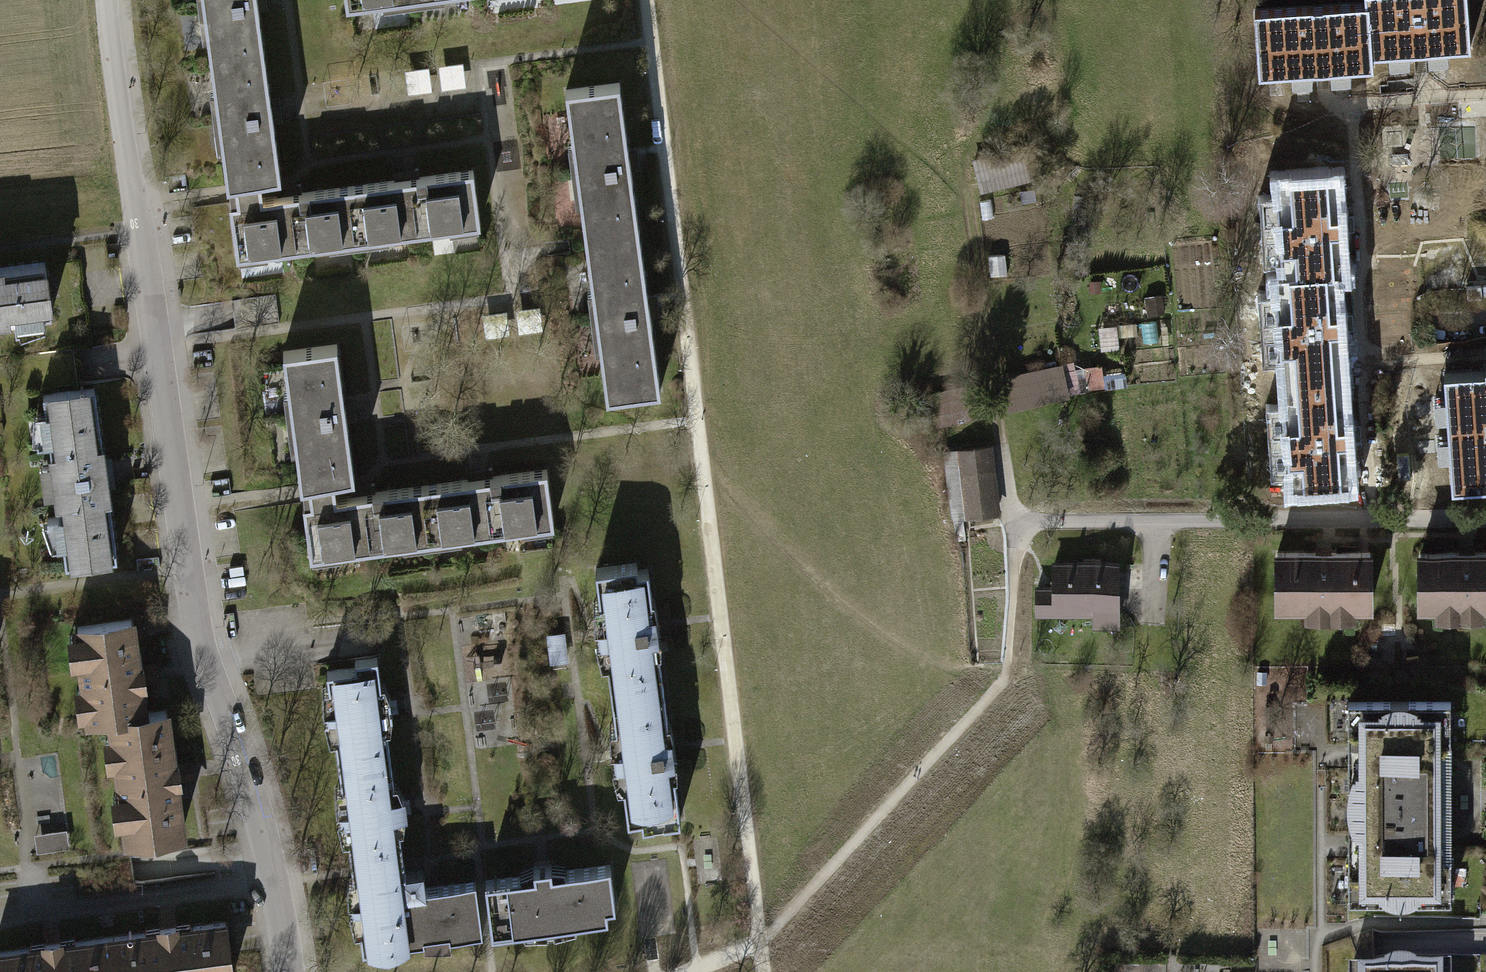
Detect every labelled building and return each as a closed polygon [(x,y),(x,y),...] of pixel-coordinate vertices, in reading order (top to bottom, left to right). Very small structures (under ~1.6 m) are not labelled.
[(260,56),(252,0),(191,0),(200,64),(260,56)] [(345,14),(473,0),(343,0),(345,14)] [(1262,71),(1288,69),(1289,79),(1319,77),(1318,67),(1331,66),(1332,77),(1359,75),(1358,65),(1374,64),(1373,49),(1370,4),(1356,5),(1355,0),(1340,0),(1340,6),(1301,8),(1301,1),(1287,2),(1287,9),(1258,11),(1262,71)] [(1373,49),(1387,48),(1388,58),(1418,56),(1417,46),(1430,45),(1431,56),(1458,54),(1457,44),(1473,43),(1470,0),(1370,0),(1370,4),(1373,49)] [(200,64),(216,186),(247,182),(276,178),(260,56),(200,64)] [(445,88),(468,86),(467,64),(444,65),(445,88)] [(585,247),(641,240),(621,88),(565,95),(585,247)] [(1034,140),(973,154),(981,189),(1042,175),(1034,140)] [(1340,169),(1277,173),(1279,194),(1271,194),(1273,217),(1285,216),(1286,229),(1274,230),(1276,258),(1284,257),(1285,273),(1340,269),(1348,268),(1347,252),(1354,251),(1352,233),(1345,234),(1342,197),(1350,197),(1349,180),(1341,181),(1340,169)] [(355,195),(363,245),(483,227),(476,177),(355,195)] [(218,197),(220,215),(251,211),(249,193),(247,182),(216,186),(218,197)] [(251,211),(220,215),(228,265),(363,245),(355,195),(251,211)] [(604,399),(660,392),(641,240),(585,247),(604,399)] [(44,260),(0,267),(0,325),(52,318),(44,260)] [(1285,273),(1276,274),(1278,294),(1270,295),(1272,317),(1284,317),(1285,330),(1273,331),(1275,358),(1283,358),(1284,379),(1347,375),(1346,352),(1353,352),(1352,334),(1344,334),(1342,298),(1350,297),(1348,280),(1341,281),(1340,269),(1285,273)] [(275,358),(291,480),(322,476),(351,472),(335,350),(275,358)] [(1073,358),(1007,372),(1013,403),(1080,388),(1073,358)] [(1446,372),(1447,392),(1440,393),(1442,416),(1453,415),(1454,428),(1443,429),(1445,457),(1452,456),(1455,487),(1485,485),(1485,369),(1446,372)] [(1347,375),(1284,379),(1286,405),(1278,406),(1280,429),(1291,428),(1292,441),(1281,442),(1283,470),(1290,469),(1292,489),(1355,484),(1353,463),(1360,463),(1359,445),(1352,446),(1349,409),(1357,408),(1356,392),(1348,392),(1347,375)] [(916,396),(924,424),(975,411),(967,382),(916,396)] [(70,561),(119,554),(98,395),(49,401),(70,561)] [(998,439),(955,445),(965,520),(1007,515),(998,439)] [(430,489),(438,539),(558,521),(551,471),(430,489)] [(293,491),(295,510),(326,506),(324,487),(322,476),(291,480),(293,491)] [(326,506),(295,510),(303,560),(438,539),(430,489),(326,506)] [(1421,542),(1422,603),(1485,602),(1485,541),(1421,542)] [(1378,601),(1378,542),(1282,543),(1283,602),(1378,601)] [(1123,624),(1121,554),(1055,556),(1056,581),(1037,582),(1038,611),(1095,610),(1095,625),(1123,624)] [(663,693),(646,566),(586,574),(603,701),(663,693)] [(104,718),(142,714),(134,635),(74,641),(82,720),(104,718)] [(314,664),(330,776),(382,768),(366,656),(314,664)] [(680,823),(663,693),(603,701),(620,830),(680,823)] [(1361,801),(1438,801),(1438,743),(1450,743),(1450,702),(1348,702),(1348,743),(1361,743),(1361,750),(1361,767),(1361,801)] [(142,714),(104,718),(118,850),(180,843),(166,711),(142,714)] [(330,776),(347,887),(398,880),(382,768),(330,776)] [(1349,900),(1451,899),(1451,858),(1438,858),(1438,801),(1361,801),(1361,828),(1361,840),(1361,858),(1349,858),(1349,900)] [(65,831),(33,835),(36,853),(67,849),(65,831)] [(618,917),(611,868),(488,885),(494,934),(618,917)] [(487,935),(480,884),(400,896),(398,880),(347,887),(356,953),(487,935)] [(107,930),(113,971),(234,971),(232,958),(225,913),(107,930)] [(0,945),(0,971),(113,971),(107,930),(0,945)]
